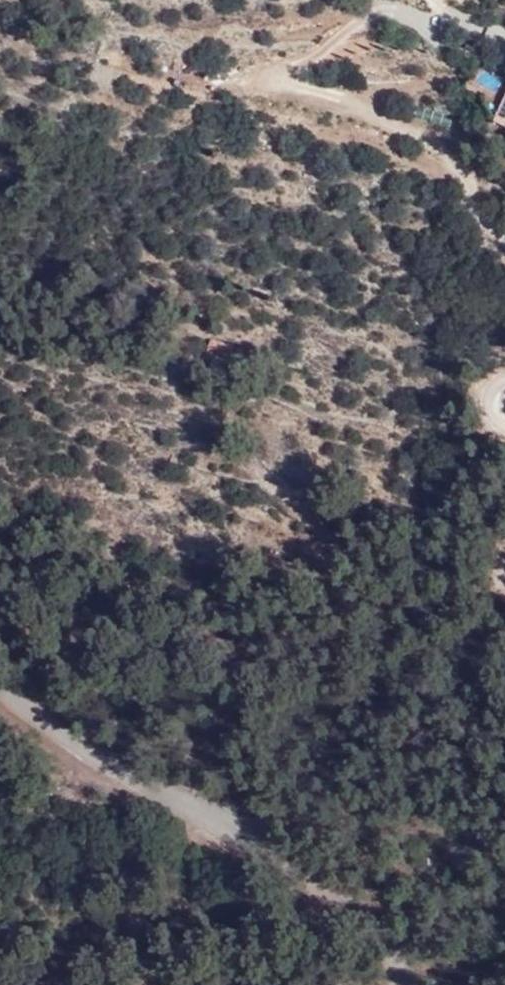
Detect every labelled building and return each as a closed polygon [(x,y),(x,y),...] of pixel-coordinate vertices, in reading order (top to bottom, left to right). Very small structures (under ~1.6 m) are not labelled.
[(504,78),(491,99),(504,107),(504,78)]
